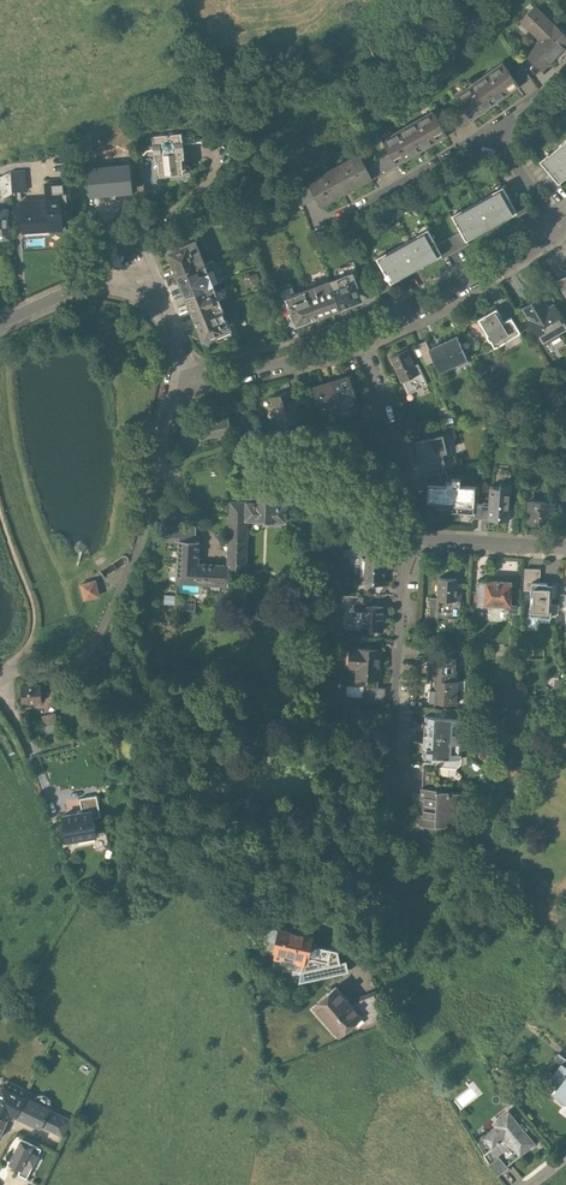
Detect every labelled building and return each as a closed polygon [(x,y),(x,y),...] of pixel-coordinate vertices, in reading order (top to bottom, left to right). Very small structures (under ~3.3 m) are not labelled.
[(543,0),(529,15),(548,33),(534,48),(550,64),(565,47),(565,22),(543,0)] [(478,115),(525,81),(518,72),(509,59),(463,93),(471,105),(478,115)] [(539,75),(531,63),(518,72),(525,81),(527,84),(539,75)] [(471,105),(446,121),(453,132),(454,134),(480,117),(478,115),(471,105)] [(397,150),(403,161),(453,132),(446,121),(439,108),(389,137),(397,150)] [(181,133),(153,136),(156,159),(160,159),(162,173),(183,171),(181,157),(184,157),(181,133)] [(548,157),(550,159),(543,164),(541,161),(540,162),(552,176),(558,183),(557,181),(564,175),(565,177),(565,176),(565,142),(548,157)] [(397,150),(372,164),(378,175),(379,177),(404,162),(403,161),(397,150)] [(314,181),(316,184),(323,196),(327,204),(378,175),(372,164),(364,151),(314,181)] [(134,191),(130,163),(87,168),(91,197),(134,191)] [(0,178),(0,198),(12,192),(26,191),(25,172),(11,173),(0,178)] [(558,183),(552,176),(541,186),(550,197),(561,187),(562,187),(558,183)] [(68,181),(44,183),(46,199),(20,201),(22,231),(61,227),(59,203),(70,202),(68,181)] [(316,184),(304,190),(311,203),(323,196),(316,184)] [(502,190),(453,217),(453,216),(452,217),(461,233),(462,234),(466,242),(467,242),(466,240),(495,224),(515,213),(516,214),(511,204),(502,188),(502,189),(502,190)] [(531,210),(524,197),(511,204),(516,214),(518,217),(531,210)] [(0,208),(0,237),(10,236),(8,208),(0,208)] [(427,232),(378,259),(377,258),(376,259),(386,275),(391,284),(391,283),(440,255),(440,257),(441,256),(436,247),(427,232),(427,231),(426,231),(427,232)] [(461,233),(449,240),(455,252),(469,245),(467,242),(466,242),(462,234),(461,233)] [(455,252),(449,240),(436,247),(441,256),(440,257),(442,260),(455,252)] [(195,242),(190,244),(189,244),(175,250),(171,248),(168,253),(177,275),(204,264),(195,242)] [(204,264),(177,275),(186,297),(213,286),(204,264)] [(353,274),(330,282),(340,309),(363,301),(363,300),(365,296),(360,293),(353,274)] [(391,284),(386,275),(373,282),(380,295),(393,287),(391,284)] [(557,282),(565,297),(565,276),(557,282)] [(330,282),(308,290),(318,317),(340,309),(330,282)] [(213,286),(186,297),(194,318),(221,307),(213,286)] [(308,290),(291,297),(286,299),(293,318),(291,323),(296,325),(296,326),(318,317),(308,290)] [(544,346),(559,337),(557,334),(565,329),(565,325),(554,304),(548,307),(542,298),(523,309),(544,346)] [(221,307),(194,318),(203,340),(208,343),(210,337),(215,336),(217,340),(234,338),(233,329),(230,330),(221,307)] [(495,310),(477,320),(493,348),(520,334),(511,318),(503,323),(495,310)] [(517,315),(511,318),(520,334),(525,330),(517,315)] [(429,350),(434,362),(439,373),(456,365),(458,368),(468,363),(456,337),(429,350)] [(429,350),(425,342),(417,345),(426,365),(434,362),(429,350)] [(407,351),(391,358),(402,383),(418,375),(414,366),(407,351)] [(418,375),(402,383),(408,395),(428,386),(418,364),(414,366),(418,375)] [(348,377),(330,382),(340,412),(350,408),(349,406),(357,403),(348,377)] [(330,382),(312,388),(321,414),(327,412),(328,415),(340,412),(330,382)] [(291,392),(271,399),(280,428),(301,422),(291,392)] [(225,408),(213,410),(216,422),(196,427),(200,440),(231,433),(226,409),(225,408)] [(439,437),(419,441),(426,470),(439,467),(445,466),(439,437)] [(440,474),(439,467),(426,470),(424,470),(426,477),(440,474)] [(452,513),(464,513),(475,514),(476,505),(477,488),(459,487),(460,480),(451,479),(451,483),(446,482),(445,486),(428,485),(427,503),(453,504),(452,513)] [(501,487),(491,486),(490,504),(489,519),(508,520),(511,485),(501,484),(501,487)] [(244,503),(230,502),(228,566),(229,573),(245,573),(248,520),(285,521),(286,505),(275,504),(275,489),(245,487),(245,488),(244,503)] [(525,501),(517,501),(516,519),(524,519),(525,501)] [(552,502),(529,501),(528,522),(551,523),(552,502)] [(482,506),(481,519),(489,519),(490,504),(482,504),(482,506)] [(463,518),(481,519),(482,506),(476,505),(475,514),(464,513),(463,518)] [(173,526),(165,526),(164,542),(172,542),(173,526)] [(195,527),(180,526),(179,541),(196,542),(195,527)] [(228,566),(198,565),(200,543),(196,542),(179,541),(179,543),(177,583),(228,586),(229,573),(228,566)] [(370,558),(359,558),(358,584),(386,585),(387,559),(370,558)] [(440,578),(439,599),(460,601),(461,585),(456,584),(457,579),(440,578)] [(511,605),(512,582),(478,581),(477,606),(498,607),(498,605),(511,605)] [(95,583),(81,587),(85,602),(99,598),(95,583)] [(551,585),(532,584),(530,617),(550,618),(551,585)] [(370,599),(342,598),(342,607),(356,607),(370,608),(370,599)] [(459,618),(460,601),(439,599),(430,599),(428,621),(437,622),(437,617),(459,618)] [(195,604),(180,603),(179,610),(195,611),(195,604)] [(370,608),(356,607),(355,617),(363,617),(362,633),(382,634),(383,608),(370,608)] [(358,643),(357,651),(376,652),(377,644),(358,643)] [(357,651),(350,650),(348,670),(356,671),(356,681),(379,682),(381,652),(376,652),(357,651)] [(433,657),(429,657),(428,680),(432,680),(455,681),(456,658),(450,658),(433,657)] [(455,681),(432,680),(431,703),(434,703),(448,704),(456,704),(457,681),(455,681)] [(40,686),(20,687),(21,705),(41,704),(40,686)] [(348,697),(364,698),(364,687),(348,687),(348,697)] [(383,701),(384,688),(367,687),(367,701),(383,701)] [(59,713),(40,717),(43,727),(61,722),(59,713)] [(427,718),(426,737),(459,739),(460,719),(427,718)] [(113,721),(102,722),(103,731),(113,730),(113,721)] [(458,749),(459,739),(426,737),(425,757),(432,758),(458,759),(458,749)] [(57,742),(48,743),(49,750),(58,749),(57,742)] [(458,759),(432,758),(432,765),(440,765),(439,776),(448,777),(449,769),(456,770),(461,766),(462,749),(458,749),(458,759)] [(520,767),(512,763),(508,771),(516,775),(520,767)] [(432,765),(423,764),(422,791),(438,792),(439,776),(440,765),(432,765)] [(438,792),(422,791),(419,790),(419,802),(424,802),(424,807),(436,807),(436,813),(423,812),(423,821),(419,821),(419,827),(436,827),(442,827),(446,830),(457,830),(458,806),(461,807),(461,795),(438,794),(438,792)] [(93,815),(64,819),(68,842),(97,837),(93,815)] [(314,938),(281,930),(275,959),(305,966),(306,960),(309,961),(310,959),(312,947),(314,938)] [(331,951),(312,947),(310,959),(329,963),(331,951)] [(346,967),(335,965),(333,975),(344,977),(346,967)] [(337,988),(314,1009),(340,1038),(360,1020),(363,1018),(353,1005),(337,988)] [(377,997),(353,1005),(363,1018),(360,1020),(363,1029),(385,1020),(377,997)] [(8,998),(3,1003),(11,1011),(16,1006),(8,998)] [(31,1030),(25,1040),(39,1048),(44,1038),(31,1030)] [(562,1086),(565,1081),(565,1065),(565,1064),(552,1079),(562,1086)] [(0,1091),(0,1115),(8,1119),(11,1113),(18,1116),(28,1096),(30,1090),(9,1080),(6,1086),(3,1085),(0,1091)] [(556,1093),(565,1101),(565,1081),(562,1086),(556,1093)] [(52,1107),(28,1096),(18,1116),(17,1117),(41,1129),(43,1126),(51,1109),(52,1107)] [(72,1120),(51,1109),(43,1126),(64,1136),(72,1120)] [(498,1128),(485,1139),(494,1149),(507,1139),(522,1157),(538,1144),(511,1112),(495,1125),(498,1128)] [(8,1119),(0,1115),(0,1136),(8,1119)] [(481,1135),(493,1124),(489,1121),(478,1131),(481,1135)] [(270,1138),(262,1136),(261,1143),(268,1145),(270,1138)] [(35,1144),(23,1138),(12,1162),(24,1168),(26,1162),(36,1167),(40,1158),(31,1154),(35,1144)] [(510,1169),(502,1158),(492,1165),(500,1176),(510,1169)] [(45,1176),(38,1172),(34,1178),(40,1183),(45,1176)]
